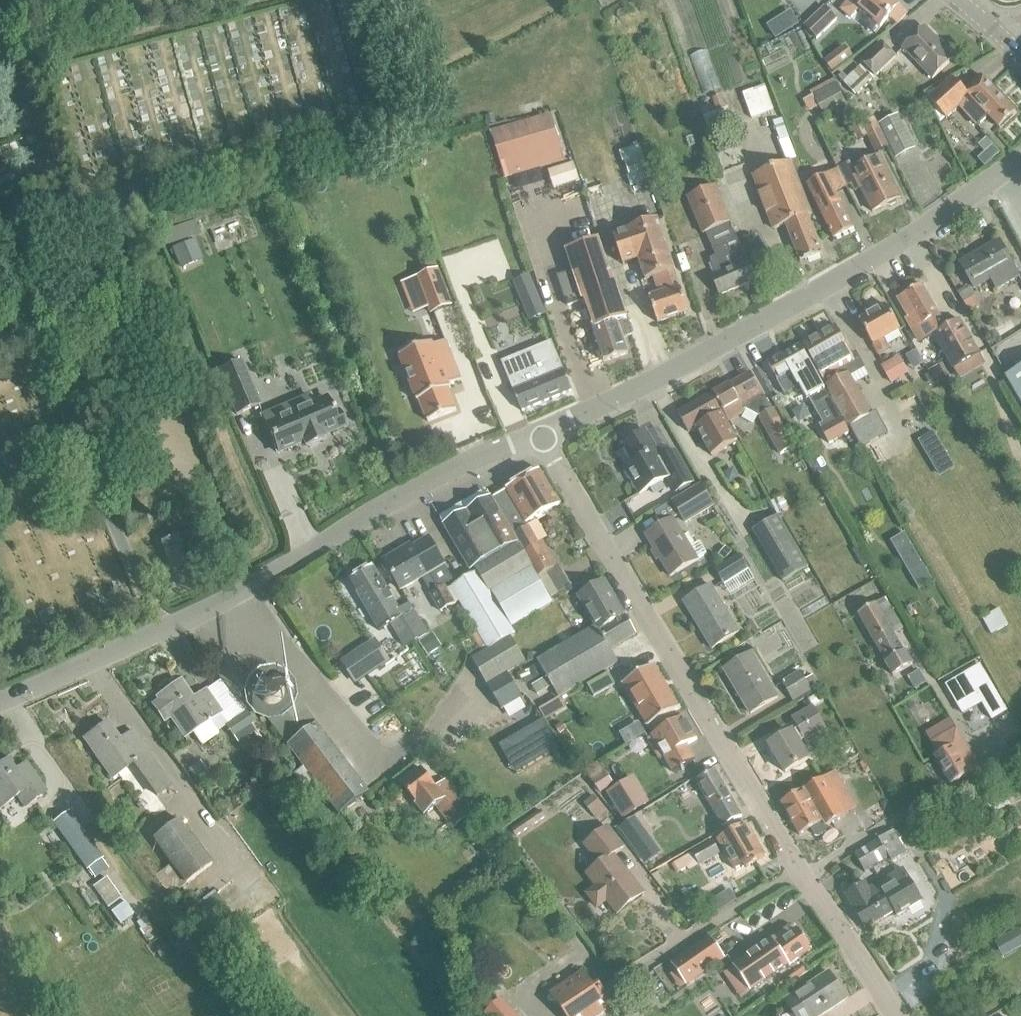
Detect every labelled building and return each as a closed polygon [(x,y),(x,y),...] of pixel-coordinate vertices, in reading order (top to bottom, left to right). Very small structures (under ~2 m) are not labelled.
[(898,6),(891,0),(850,0),(840,11),(851,19),(859,9),(880,27),(888,18),(897,25),(906,13),(898,6)] [(810,33),(817,40),(837,21),(830,14),(824,7),(804,26),(810,33)] [(795,16),(771,31),(776,38),(799,23),(795,16)] [(902,49),(932,79),(954,58),(924,28),(902,49)] [(862,62),(876,76),(895,59),(881,44),(862,62)] [(844,49),(825,63),(832,73),(852,58),(844,49)] [(843,83),(856,96),(872,79),(860,66),(847,78),(843,83)] [(843,74),(838,78),(843,83),(847,78),(843,74)] [(951,78),(927,100),(946,120),(959,107),(977,127),(989,117),(999,128),(1015,113),(980,76),(964,91),(951,78)] [(811,92),(824,119),(847,107),(834,80),(811,92)] [(774,110),(766,85),(742,93),(750,118),(774,110)] [(722,99),(713,102),(717,113),(726,110),(722,99)] [(489,131),(502,179),(564,161),(550,114),(489,131)] [(493,116),(484,118),(486,126),(494,125),(493,116)] [(879,125),(895,158),(913,149),(897,117),(879,125)] [(861,125),(875,153),(888,147),(874,119),(861,125)] [(724,136),(714,140),(719,152),(729,148),(724,136)] [(626,177),(630,187),(650,181),(638,145),(619,151),(623,163),(624,163),(629,176),(626,177)] [(849,165),(838,170),(848,189),(852,187),(854,193),(861,190),(872,212),(885,205),(890,207),(894,205),(896,200),(900,199),(879,157),(852,171),(849,165)] [(808,217),(811,216),(790,162),(753,176),(774,230),(786,225),(800,263),(822,255),(808,217)] [(573,163),(548,172),(553,188),(578,179),(573,163)] [(848,189),(838,170),(806,186),(833,240),(854,229),(836,194),(848,189)] [(718,279),(714,281),(720,296),(755,281),(715,186),(687,198),(704,236),(706,235),(716,258),(710,261),(718,279)] [(665,291),(648,297),(656,322),(687,312),(679,288),(678,288),(672,270),(673,269),(657,219),(627,228),(628,230),(613,235),(622,265),(638,260),(644,280),(660,275),(665,291)] [(193,239),(173,248),(181,267),(201,259),(193,239)] [(555,277),(565,306),(584,300),(591,323),(589,324),(602,362),(626,354),(621,337),(629,335),(625,321),(626,320),(610,274),(610,272),(608,272),(597,240),(564,251),(571,271),(555,277)] [(985,250),(960,264),(973,287),(990,278),(996,289),(1018,276),(998,241),(984,249),(985,250)] [(416,278),(430,313),(450,305),(437,270),(416,278)] [(921,284),(896,298),(907,316),(904,318),(918,345),(933,338),(946,358),(953,370),(980,355),(965,332),(959,320),(946,328),(938,314),(921,284)] [(968,288),(959,294),(968,309),(977,303),(968,288)] [(535,296),(522,301),(530,320),(543,314),(535,296)] [(859,321),(878,356),(888,350),(883,340),(900,331),(886,306),(859,321)] [(835,326),(802,344),(813,363),(826,386),(849,374),(851,377),(866,369),(855,350),(850,353),(835,326)] [(447,389),(450,389),(448,386),(460,381),(445,342),(433,347),(432,344),(398,357),(416,402),(418,401),(427,422),(455,411),(447,389)] [(551,342),(526,352),(546,402),(571,391),(551,342)] [(801,346),(769,363),(786,395),(797,389),(798,391),(804,401),(809,398),(811,402),(822,421),(824,425),(818,428),(826,443),(832,440),(847,432),(840,418),(823,387),(810,364),(811,364),(801,346)] [(526,352),(501,363),(521,412),(546,402),(526,352)] [(893,360),(882,366),(891,383),(902,377),(893,360)] [(218,371),(236,415),(258,406),(240,361),(218,371)] [(1004,378),(1020,407),(1020,368),(1004,378)] [(938,369),(925,377),(930,386),(944,378),(938,369)] [(712,395),(728,423),(745,413),(744,411),(746,410),(759,416),(780,455),(794,447),(772,409),(771,409),(751,373),(749,374),(712,395)] [(853,435),(852,435),(859,448),(862,447),(864,445),(886,433),(876,413),(872,415),(848,374),(833,382),(824,387),(842,417),(848,429),(849,428),(850,427),(853,435)] [(677,415),(687,433),(695,429),(710,456),(736,442),(710,396),(677,415)] [(261,417),(276,453),(304,441),(306,447),(322,440),(321,435),(344,426),(339,413),(334,415),(327,399),(312,405),(309,397),(261,417)] [(624,469),(638,494),(667,478),(674,492),(692,483),(674,452),(660,459),(644,431),(622,444),(633,464),(624,469)] [(736,455),(746,477),(754,473),(743,452),(736,455)] [(947,458),(933,467),(939,477),(953,468),(947,458)] [(507,491),(492,499),(532,567),(538,577),(557,566),(542,541),(538,543),(527,523),(559,505),(540,471),(539,471),(506,490),(507,491)] [(672,503),(684,523),(712,507),(700,486),(672,503)] [(487,650),(510,637),(514,635),(510,628),(517,624),(490,592),(532,567),(492,499),(491,498),(485,502),(444,525),(470,570),(474,567),(477,572),(451,587),(487,650)] [(750,531),(782,582),(806,568),(775,516),(750,531)] [(672,519),(644,536),(669,577),(696,560),(706,554),(699,542),(689,548),(672,519)] [(904,534),(890,542),(918,591),(932,583),(904,534)] [(173,537),(159,543),(171,572),(185,566),(173,537)] [(400,549),(382,560),(400,589),(421,577),(431,594),(439,590),(445,586),(453,581),(443,563),(428,538),(402,553),(400,549)] [(726,546),(719,554),(724,559),(732,551),(726,546)] [(715,571),(719,578),(723,585),(747,570),(743,563),(739,556),(715,571)] [(372,567),(349,581),(371,617),(372,616),(380,629),(390,623),(404,647),(426,634),(410,606),(400,612),(372,567)] [(553,602),(538,577),(532,567),(490,592),(517,624),(553,602)] [(579,599),(596,627),(599,626),(612,649),(636,635),(605,583),(579,599)] [(431,594),(430,595),(440,612),(455,603),(445,586),(439,590),(431,594)] [(683,603),(711,649),(738,633),(710,587),(683,603)] [(858,614),(878,649),(891,641),(886,634),(892,631),(893,633),(894,633),(902,629),(885,598),(858,614)] [(998,610),(982,619),(991,635),(1007,626),(998,610)] [(599,626),(596,627),(537,661),(546,676),(551,685),(558,698),(618,663),(610,651),(612,649),(599,626)] [(891,641),(878,649),(892,675),(911,664),(894,633),(893,633),(892,631),(886,634),(891,641)] [(430,634),(417,642),(426,656),(439,647),(430,634)] [(510,637),(487,650),(471,660),(486,685),(502,710),(522,699),(506,673),(525,661),(510,637)] [(221,680),(234,697),(251,684),(226,651),(209,664),(221,680)] [(527,653),(527,661),(535,661),(536,653),(527,653)] [(723,671),(749,715),(776,698),(750,654),(723,671)] [(979,666),(946,686),(962,714),(982,703),(992,720),(1006,712),(979,666)] [(623,684),(647,726),(654,723),(678,709),(661,679),(654,667),(635,678),(623,684)] [(781,682),(793,702),(811,691),(810,689),(817,685),(812,676),(804,680),(799,672),(781,682)] [(918,672),(906,679),(914,690),(925,684),(918,672)] [(607,674),(587,686),(593,697),(614,685),(607,674)] [(546,676),(531,684),(537,694),(551,685),(546,676)] [(267,713),(270,713),(277,710),(282,705),(284,701),(285,697),(285,693),(284,688),(282,685),(279,681),(275,680),(270,678),(265,678),(261,679),(258,681),(254,684),(252,687),(251,691),(250,694),(251,698),(252,701),(253,704),(255,707),(260,711),(264,712),(267,713)] [(159,702),(153,706),(164,722),(169,718),(184,738),(192,732),(201,746),(217,735),(216,733),(225,726),(246,712),(234,697),(221,680),(204,691),(191,700),(179,682),(156,698),(159,702)] [(820,692),(808,700),(813,708),(826,700),(820,692)] [(277,710),(270,713),(264,717),(285,744),(313,725),(292,698),(282,705),(277,710)] [(793,719),(798,730),(769,747),(785,772),(807,759),(798,744),(824,729),(812,708),(793,719)] [(225,726),(238,743),(253,734),(255,735),(261,731),(254,722),(256,721),(248,710),(246,712),(225,726)] [(683,719),(656,735),(668,755),(664,758),(673,773),(679,769),(681,771),(683,770),(682,768),(694,761),(685,746),(695,740),(683,719)] [(542,720),(505,742),(522,770),(559,748),(542,720)] [(106,723),(83,739),(94,754),(111,778),(132,763),(151,790),(155,796),(170,785),(167,780),(148,754),(131,731),(119,740),(106,723)] [(313,725),(285,744),(301,766),(292,773),(310,797),(319,790),(335,814),(365,794),(313,725)] [(937,756),(934,758),(950,785),(978,768),(964,745),(954,729),(930,743),(937,756)] [(16,797),(24,808),(45,793),(29,771),(18,778),(6,761),(0,765),(0,809),(16,797)] [(188,769),(196,781),(208,774),(200,762),(188,769)] [(414,804),(423,815),(434,807),(453,829),(473,815),(446,780),(436,787),(421,768),(400,784),(415,803),(414,804)] [(697,781),(723,826),(741,816),(714,770),(697,781)] [(603,774),(590,784),(598,795),(611,784),(603,774)] [(605,794),(621,821),(647,805),(631,779),(605,794)] [(825,826),(843,816),(835,800),(843,795),(837,785),(829,789),(823,779),(781,803),(798,835),(810,829),(813,836),(817,837),(825,832),(826,828),(825,826)] [(583,805),(596,819),(605,811),(592,796),(583,805)] [(511,831),(516,838),(545,818),(540,811),(511,831)] [(52,824),(85,871),(102,859),(88,839),(68,812),(52,824)] [(152,838),(186,883),(211,864),(178,819),(152,838)] [(901,825),(892,830),(897,839),(905,834),(915,828),(910,820),(901,825)] [(628,823),(618,829),(626,841),(636,835),(628,823)] [(717,838),(734,868),(743,863),(745,867),(764,857),(745,823),(726,833),(717,838)] [(606,901),(616,915),(642,895),(612,856),(621,849),(605,828),(583,845),(598,865),(586,875),(595,887),(586,895),(596,908),(606,901)] [(879,840),(855,854),(865,871),(888,858),(891,862),(905,854),(902,848),(897,839),(892,830),(878,838),(879,840)] [(698,863),(699,865),(720,854),(712,841),(692,853),(692,854),(698,863)] [(692,854),(673,865),(678,873),(698,863),(692,854)] [(853,910),(864,929),(894,912),(897,917),(922,902),(902,869),(878,883),(869,888),(865,881),(845,893),(854,909),(853,910)] [(105,878),(92,887),(119,925),(132,915),(105,878)] [(513,880),(502,887),(510,899),(521,892),(513,880)] [(729,889),(708,902),(715,913),(736,900),(729,889)] [(198,908),(216,934),(234,921),(216,895),(198,908)] [(142,918),(136,923),(144,935),(151,930),(142,918)] [(790,927),(732,967),(749,993),(811,950),(797,929),(793,932),(790,927)] [(1002,957),(1020,947),(1020,934),(1018,929),(994,942),(1002,957)] [(710,937),(671,963),(686,985),(725,959),(710,937)] [(845,999),(828,972),(794,994),(784,1001),(795,1015),(819,1015),(845,999)] [(566,1015),(597,1015),(611,1007),(598,987),(594,991),(582,973),(551,994),(566,1015)] [(974,982),(963,988),(967,996),(978,990),(974,982)] [(484,1014),(486,1015),(515,1015),(501,1000),(488,1011),(484,1014)]
